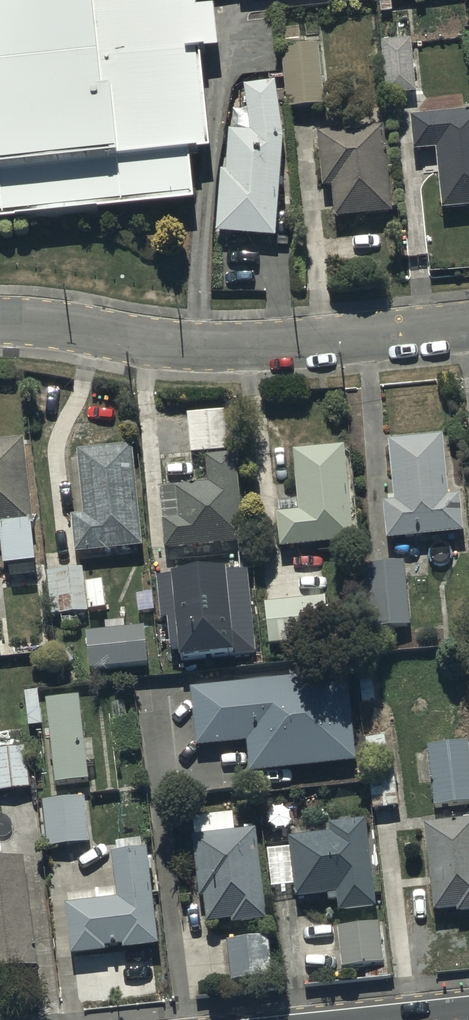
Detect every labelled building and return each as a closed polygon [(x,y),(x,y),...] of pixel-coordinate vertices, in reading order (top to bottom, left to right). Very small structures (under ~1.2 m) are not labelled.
[(199,206),(194,153),(210,152),(194,0),(0,0),(0,226),(199,206)] [(410,38),(381,41),(386,94),(415,91),(410,38)] [(318,45),(282,48),(288,108),(324,105),(318,45)] [(276,237),(280,188),(283,188),(284,174),(281,174),(284,141),(279,111),(283,110),(279,81),(271,82),(244,85),(251,131),(230,130),(228,170),(221,170),(216,233),(276,237)] [(411,117),(415,152),(436,150),(443,211),(468,208),(468,111),(411,117)] [(385,128),(318,133),(322,187),(332,186),(334,219),(392,214),(385,128)] [(225,412),(189,415),(191,453),(228,450),(225,412)] [(439,436),(386,441),(391,500),(380,501),(384,539),(460,532),(456,494),(445,495),(439,436)] [(3,565),(33,561),(29,526),(32,525),(21,439),(0,442),(0,543),(3,565)] [(139,546),(130,445),(74,450),(80,513),(70,514),(73,552),(139,546)] [(295,511),(274,513),(277,546),(351,541),(343,446),(290,451),(295,511)] [(180,521),(161,523),(164,551),(245,542),(236,454),(205,457),(208,484),(176,487),(180,521)] [(406,625),(400,562),(361,566),(367,628),(406,625)] [(46,570),(51,613),(105,607),(102,581),(82,584),(80,566),(46,570)] [(247,567),(156,576),(160,616),(170,615),(173,647),(179,647),(180,661),(255,654),(247,567)] [(326,598),(266,603),(269,645),(328,640),(326,598)] [(143,628),(86,633),(89,669),(146,664),(143,628)] [(250,773),(356,762),(346,672),(191,689),(197,747),(247,742),(250,773)] [(36,690),(23,691),(27,734),(40,732),(36,690)] [(76,695),(44,699),(54,783),(86,779),(76,695)] [(428,748),(434,807),(468,803),(468,752),(468,743),(428,748)] [(23,746),(0,749),(0,792),(29,788),(23,746)] [(398,806),(394,770),(369,773),(373,809),(398,806)] [(86,798),(42,802),(46,846),(90,842),(86,798)] [(425,823),(434,913),(458,910),(458,913),(468,911),(468,818),(425,823)] [(376,907),(366,820),(329,824),(330,834),(288,839),(295,898),(328,894),(329,903),(337,902),(338,912),(376,907)] [(267,920),(256,830),(192,838),(199,897),(203,897),(207,923),(231,920),(232,924),(267,920)] [(117,842),(118,854),(112,855),(116,889),(68,894),(69,904),(65,904),(71,956),(106,952),(106,948),(123,946),(123,950),(158,946),(148,851),(144,852),(142,839),(117,842)] [(0,861),(0,972),(38,968),(27,858),(0,861)] [(379,923),(339,928),(343,968),(383,964),(379,923)] [(269,936),(227,941),(231,981),(273,977),(269,936)]
